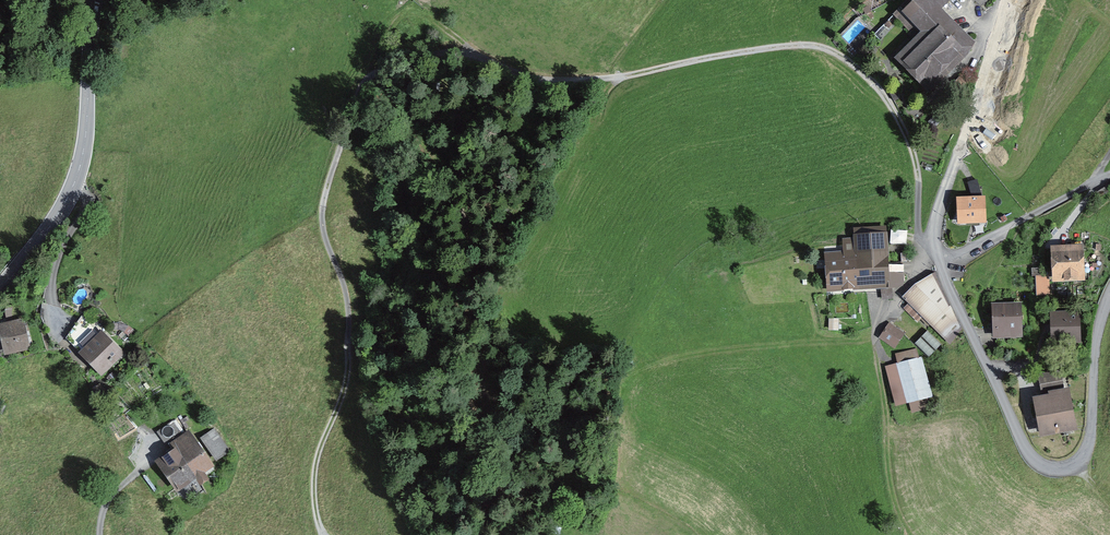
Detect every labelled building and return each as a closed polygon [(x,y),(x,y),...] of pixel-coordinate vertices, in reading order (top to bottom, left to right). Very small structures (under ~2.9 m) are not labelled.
[(894,14),(918,38),(899,57),(930,89),(965,55),(960,50),(969,40),(963,34),(983,14),(969,0),(908,0),(894,14)] [(960,79),(956,83),(961,88),(965,83),(960,79)] [(983,198),(959,199),(960,223),(984,222),(983,198)] [(902,274),(888,272),(885,228),(855,230),(857,257),(829,259),(830,285),(852,284),(852,289),(863,288),(862,283),(888,281),(888,285),(902,284),(902,274)] [(1079,251),(1056,253),(1057,276),(1081,274),(1079,251)] [(931,323),(951,343),(962,328),(943,292),(937,275),(917,286),(905,297),(911,304),(907,309),(917,319),(922,315),(923,316),(923,317),(930,324),(931,323)] [(1047,278),(1038,279),(1039,294),(1048,293),(1047,278)] [(1017,306),(996,307),(996,329),(1018,328),(1017,306)] [(1077,316),(1054,316),(1055,339),(1078,338),(1077,316)] [(0,323),(0,344),(3,356),(28,350),(20,318),(0,323)] [(884,336),(894,343),(900,335),(899,335),(901,332),(892,326),(890,329),(889,328),(884,336)] [(928,331),(916,344),(930,356),(942,343),(928,331)] [(99,333),(77,354),(99,378),(122,358),(99,333)] [(897,402),(909,399),(913,409),(929,405),(926,395),(928,394),(919,362),(919,361),(916,349),(897,355),(900,366),(888,369),(897,402)] [(1060,372),(1039,376),(1042,393),(1063,389),(1060,372)] [(1056,399),(1041,402),(1045,430),(1070,426),(1064,395),(1056,396),(1056,399)] [(214,431),(194,445),(209,467),(229,454),(214,431)] [(194,445),(187,435),(172,445),(175,450),(155,463),(174,491),(209,467),(194,445)]
